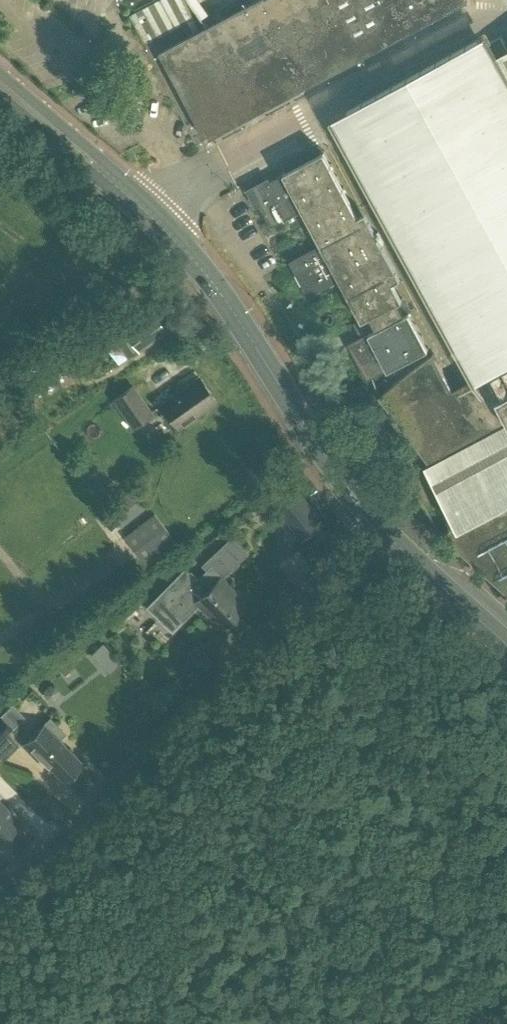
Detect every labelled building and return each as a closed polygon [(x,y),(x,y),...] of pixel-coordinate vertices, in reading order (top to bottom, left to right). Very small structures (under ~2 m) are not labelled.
[(133,14),(145,37),(189,14),(181,0),(160,0),(133,14)] [(211,23),(160,50),(207,139),(279,101),(468,0),(255,0),(235,10),(211,23)] [(194,11),(203,5),(199,0),(187,0),(194,11)] [(207,15),(211,23),(235,10),(231,2),(207,15)] [(462,330),(378,396),(431,464),(506,423),(506,78),(486,39),(366,104),(379,128),(360,138),(462,330)] [(252,190),(271,226),(306,208),(325,243),(289,261),(308,297),(343,279),(370,331),(346,344),(365,380),(425,349),(323,153),(252,190)] [(113,335),(129,358),(139,350),(166,330),(150,308),(123,327),(113,335)] [(160,403),(177,429),(215,401),(197,376),(160,403)] [(112,399),(133,429),(153,414),(133,385),(112,399)] [(371,429),(385,447),(400,435),(386,418),(371,429)] [(106,509),(120,527),(148,506),(135,486),(106,509)] [(274,505),(289,525),(308,510),(294,491),(274,505)] [(440,535),(502,592),(506,596),(506,499),(440,535)] [(155,514),(125,537),(136,552),(144,562),(147,559),(150,563),(161,554),(159,550),(163,547),(165,550),(171,546),(168,543),(174,538),(155,514)] [(207,568),(197,578),(233,613),(235,611),(240,612),(244,608),(244,602),(247,600),(223,577),(247,551),(230,535),(203,563),(207,568)] [(184,565),(147,602),(174,628),(181,621),(198,604),(221,626),(222,625),(228,624),(232,620),(231,616),(233,613),(197,578),(194,575),(184,565)] [(108,650),(103,645),(92,656),(97,661),(108,650)] [(194,657),(182,669),(189,675),(200,663),(194,657)] [(45,689),(44,694),(48,699),(54,699),(58,695),(58,690),(55,686),(49,685),(45,689)] [(52,714),(22,744),(36,758),(39,755),(63,780),(71,771),(75,771),(80,766),(80,762),(82,761),(58,737),(66,728),(52,714)] [(11,726),(1,715),(0,716),(0,737),(11,726)] [(1,841),(20,822),(0,802),(0,840),(1,841)]
